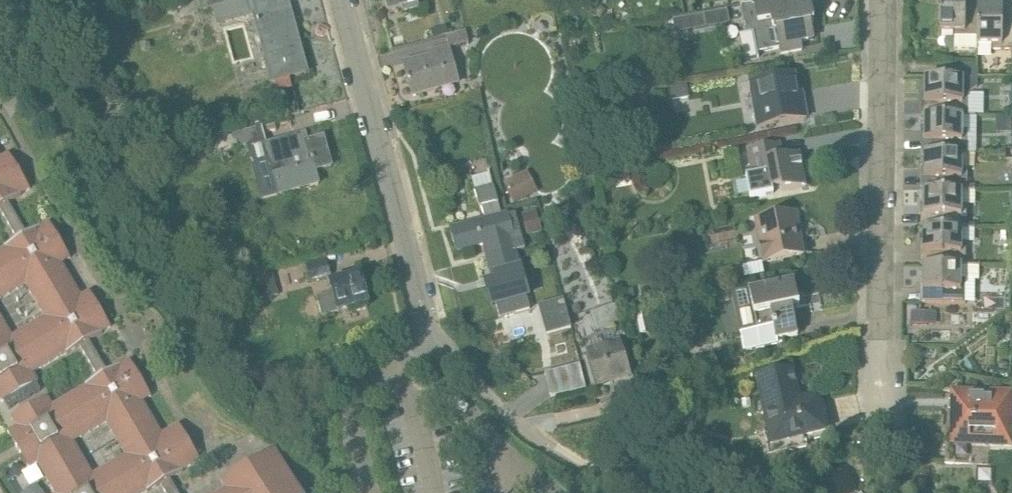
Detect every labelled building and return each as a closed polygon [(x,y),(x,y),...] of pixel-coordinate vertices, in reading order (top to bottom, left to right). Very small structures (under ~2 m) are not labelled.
[(201,11),(212,8),(217,26),(253,16),(270,81),(305,72),(286,0),(271,0),(270,0),(198,0),(201,11)] [(419,5),(420,4),(419,0),(387,0),(390,11),(401,7),(403,13),(419,9),(419,5)] [(753,2),(743,4),(748,32),(741,34),(746,60),(760,57),(758,49),(762,48),(779,45),(780,53),(801,49),(800,41),(813,38),(810,22),(813,21),(810,5),(786,10),(784,0),(762,0),(753,2)] [(978,7),(978,0),(940,0),(939,32),(954,33),(955,37),(954,46),(954,50),(977,50),(977,46),(977,7),(978,7)] [(993,4),(993,7),(978,7),(977,7),(977,46),(992,46),(992,49),(1011,50),(1011,4),(993,4)] [(716,11),(685,17),(688,30),(719,24),(716,11)] [(412,95),(460,82),(450,48),(469,43),(466,30),(445,36),(448,46),(426,52),(428,58),(403,64),(412,95)] [(426,41),(437,38),(434,30),(424,33),(426,41)] [(957,77),(977,77),(978,65),(973,65),(957,64),(957,77)] [(797,105),(792,74),(749,82),(757,126),(806,117),(804,104),(797,105)] [(280,90),(293,87),(290,76),(277,79),(280,90)] [(977,77),(957,77),(925,77),(925,93),(922,92),(922,115),(963,115),(963,116),(968,116),(968,93),(977,88),(977,77)] [(672,100),(689,97),(687,85),(670,88),(672,100)] [(967,153),(968,130),(963,129),(963,116),(963,115),(922,115),(925,115),(924,130),(922,130),(921,152),(963,153),(967,153)] [(197,135),(198,123),(181,121),(179,132),(197,135)] [(236,149),(260,143),(256,128),(214,139),(217,151),(235,146),(236,149)] [(299,144),(296,136),(265,144),(273,174),(257,178),(262,200),(319,184),(315,170),(331,166),(323,137),(299,144)] [(775,157),(773,144),(747,149),(752,176),(747,177),(751,198),(769,195),(768,189),(781,187),(782,190),(805,185),(798,152),(775,157)] [(963,168),(963,153),(921,152),(921,153),(924,153),(923,167),(921,167),(921,190),(923,190),(962,190),(963,190),(967,190),(968,168),(963,168)] [(8,224),(17,218),(8,203),(21,195),(21,194),(30,188),(9,153),(0,158),(0,210),(8,224)] [(612,168),(615,181),(632,178),(630,165),(612,168)] [(527,170),(503,182),(514,204),(538,192),(527,170)] [(486,259),(525,248),(516,213),(508,215),(508,212),(501,214),(493,185),(474,190),(479,209),(481,208),(484,220),(452,229),(458,252),(482,245),(486,259)] [(964,204),(963,190),(962,190),(923,190),(922,204),(921,204),(921,227),(962,228),(963,228),(963,227),(967,227),(967,204),(964,204)] [(536,210),(522,214),(527,235),(542,231),(536,210)] [(771,260),(803,254),(795,211),(755,219),(759,240),(767,239),(771,260)] [(90,291),(81,296),(61,263),(70,258),(49,222),(40,227),(40,226),(26,234),(17,218),(8,224),(17,239),(4,247),(5,248),(0,251),(0,300),(26,285),(44,317),(12,335),(0,315),(0,399),(2,403),(6,401),(37,382),(32,373),(65,354),(66,355),(79,347),(88,362),(98,357),(88,341),(102,333),(101,332),(110,327),(90,291)] [(963,242),(963,228),(962,228),(921,227),(921,228),(923,228),(923,243),(921,243),(920,264),(923,264),(961,265),(961,266),(962,266),(962,265),(966,265),(967,242),(963,242)] [(525,248),(486,259),(492,282),(486,284),(492,306),(495,305),(501,325),(533,315),(527,296),(530,295),(522,265),(519,266),(515,252),(525,249),(525,248)] [(310,283),(332,277),(327,260),(306,265),(310,283)] [(962,279),(962,266),(961,266),(961,265),(923,264),(922,280),(920,280),(919,302),(965,303),(966,279),(962,279)] [(273,272),(257,277),(263,299),(279,295),(273,272)] [(322,317),(336,313),(336,312),(369,304),(361,275),(329,283),(331,294),(317,298),(322,317)] [(745,351),(778,345),(776,338),(798,334),(792,307),(799,306),(794,279),(733,291),(745,351)] [(548,335),(571,329),(563,299),(540,306),(548,335)] [(633,334),(646,332),(641,306),(628,309),(633,334)] [(935,311),(912,311),(912,324),(935,324),(935,311)] [(598,385),(629,376),(619,342),(588,351),(598,385)] [(179,425),(161,435),(141,402),(150,396),(130,361),(121,366),(120,365),(107,373),(98,357),(88,362),(98,378),(84,386),(85,387),(52,406),(46,397),(11,418),(16,427),(7,432),(28,468),(37,462),(55,492),(144,492),(147,491),(147,492),(161,485),(166,492),(177,492),(169,479),(183,472),(182,471),(200,460),(179,425)] [(545,371),(551,397),(587,389),(580,363),(545,371)] [(797,399),(794,387),(797,386),(793,368),(757,376),(768,425),(763,426),(768,446),(806,439),(826,434),(818,395),(797,399)] [(43,391),(37,382),(6,401),(11,409),(43,391)] [(1010,443),(1010,392),(953,391),(953,421),(945,421),(944,462),(988,462),(989,443),(1010,443)] [(274,449),(221,480),(226,489),(219,492),(300,492),(274,449)]
